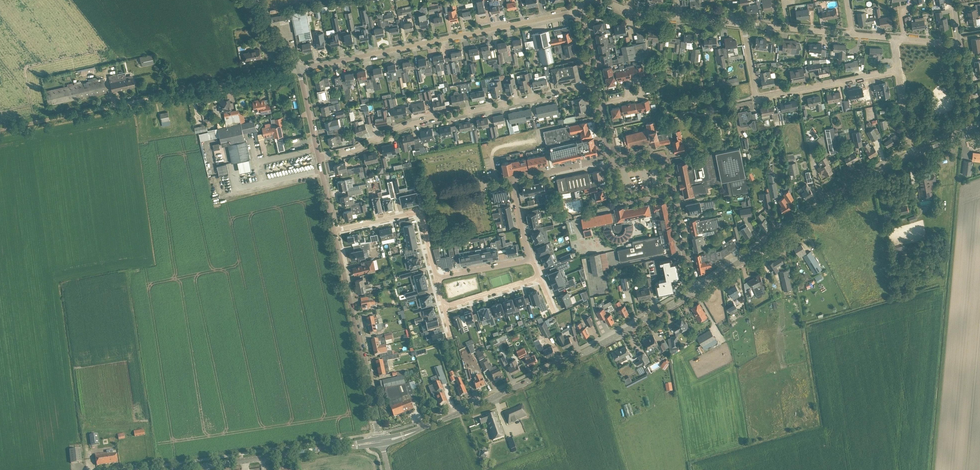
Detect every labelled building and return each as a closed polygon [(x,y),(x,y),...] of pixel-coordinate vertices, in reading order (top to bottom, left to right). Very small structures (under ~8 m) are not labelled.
[(479,15),(486,13),(484,0),(476,0),(475,0),(477,9),(478,9),(479,15)] [(488,4),(490,3),(492,12),(500,11),(499,5),(503,4),(503,0),(487,0),(488,4)] [(515,0),(511,0),(511,2),(507,2),(508,9),(516,7),(515,1),(515,0)] [(691,8),(692,9),(695,9),(696,8),(696,7),(705,6),(704,1),(704,0),(690,0),(691,8)] [(761,8),(760,2),(757,2),(757,0),(749,1),(750,5),(747,6),(748,13),(758,11),(758,8),(761,8)] [(772,9),(771,0),(762,0),(764,11),(772,9)] [(434,4),(434,3),(431,4),(431,2),(428,2),(430,11),(438,10),(439,9),(438,5),(438,3),(434,4)] [(331,5),(321,7),(322,12),(336,9),(335,3),(331,4),(331,5)] [(401,8),(402,14),(408,13),(412,12),(410,6),(401,8)] [(464,18),(471,16),(469,6),(462,8),(464,18)] [(823,11),(823,10),(822,6),(818,7),(819,14),(822,14),(823,19),(837,17),(836,8),(832,8),(832,9),(823,11)] [(966,10),(966,15),(967,14),(971,14),(977,13),(977,16),(979,15),(979,14),(979,6),(978,7),(976,7),(976,9),(966,10)] [(362,17),(363,23),(369,22),(366,8),(361,10),(362,17)] [(452,9),(448,10),(448,11),(449,16),(450,17),(450,21),(454,20),(455,21),(458,21),(457,16),(456,9),(452,9)] [(808,9),(796,10),(797,19),(809,17),(808,10),(808,9)] [(310,27),(306,10),(272,16),(273,21),(292,17),(296,33),(311,30),(310,27)] [(438,16),(434,17),(434,19),(435,24),(443,22),(441,12),(441,11),(438,12),(437,12),(438,16)] [(943,18),(942,11),(936,12),(937,19),(939,19),(941,29),(948,28),(946,18),(943,18)] [(392,13),(392,12),(387,12),(387,14),(384,15),(385,21),(394,19),(393,13),(392,13)] [(866,17),(865,12),(857,13),(859,25),(867,23),(874,22),(873,16),(866,17)] [(423,16),(420,16),(420,20),(420,22),(421,27),(428,25),(428,23),(429,22),(428,19),(427,19),(426,14),(426,13),(424,13),(423,14),(423,16)] [(967,22),(967,23),(968,23),(969,23),(969,24),(974,23),(975,26),(978,26),(979,26),(979,25),(979,19),(979,18),(975,19),(975,16),(977,16),(977,13),(971,14),(967,14),(967,15),(968,15),(969,19),(968,20),(967,20),(967,21),(967,22)] [(915,21),(912,21),(913,29),(914,29),(918,28),(919,28),(924,27),(925,27),(924,24),(927,23),(927,18),(926,15),(923,16),(923,17),(920,17),(915,18),(915,21)] [(881,26),(891,25),(890,16),(879,18),(881,26)] [(404,23),(405,25),(406,30),(414,28),(412,18),(411,17),(409,17),(407,18),(408,22),(404,23)] [(376,36),(385,34),(383,27),(385,26),(383,18),(378,19),(379,27),(374,28),(376,36)] [(601,34),(604,33),(612,31),(611,28),(606,29),(605,28),(603,29),(603,27),(602,22),(599,23),(599,21),(595,21),(595,24),(594,24),(595,31),(598,30),(600,30),(601,34)] [(392,25),(392,23),(389,24),(391,33),(396,32),(396,33),(397,33),(398,33),(398,32),(399,32),(399,31),(398,23),(392,25)] [(627,33),(625,24),(619,26),(619,25),(614,26),(616,35),(627,33)] [(320,34),(318,25),(310,27),(311,30),(313,42),(316,42),(317,42),(317,45),(316,46),(317,49),(325,48),(325,46),(324,41),(323,33),(320,34)] [(548,30),(533,33),(534,38),(534,40),(534,41),(535,47),(551,44),(564,41),(567,41),(572,40),(570,31),(569,26),(554,29),(555,34),(562,33),(563,36),(550,39),(548,30)] [(367,31),(366,28),(356,30),(357,37),(360,36),(361,41),(365,40),(364,38),(368,38),(367,31)] [(638,38),(636,39),(637,43),(646,41),(646,39),(645,35),(644,29),(636,31),(637,35),(638,38)] [(313,42),(311,30),(296,33),(297,40),(302,39),(303,43),(304,50),(304,51),(308,50),(312,49),(311,42),(313,42)] [(345,31),(341,32),(341,33),(342,38),(343,42),(346,41),(346,42),(353,41),(352,36),(352,33),(346,34),(345,31)] [(649,35),(645,35),(646,39),(647,39),(652,39),(652,42),(658,42),(659,36),(659,31),(649,31),(649,32),(648,33),(649,33),(649,35)] [(669,42),(674,43),(674,47),(674,51),(678,51),(679,42),(673,41),(673,40),(675,40),(675,38),(675,37),(676,32),(666,31),(665,36),(665,39),(669,39),(669,42)] [(338,36),(337,33),(329,35),(329,39),(330,38),(332,45),(340,43),(338,36)] [(598,45),(608,43),(608,39),(606,40),(605,37),(604,33),(601,34),(598,34),(596,35),(597,42),(600,41),(602,41),(603,44),(600,44),(598,45)] [(692,41),(692,39),(692,34),(685,33),(684,41),(681,41),(680,47),(692,48),(691,61),(700,62),(700,54),(698,53),(699,48),(693,48),(693,42),(692,41)] [(729,37),(725,38),(726,48),(722,48),(724,57),(729,56),(728,52),(734,51),(733,46),(737,46),(736,40),(733,40),(732,38),(729,38),(729,37)] [(971,39),(972,44),(973,44),(973,47),(973,51),(977,51),(978,54),(979,54),(979,37),(971,39)] [(268,51),(273,47),(267,38),(262,43),(268,51)] [(515,52),(523,50),(522,45),(521,38),(513,40),(515,52)] [(705,43),(704,43),(704,44),(705,44),(705,45),(705,46),(706,46),(716,45),(716,43),(716,38),(709,38),(704,38),(705,43)] [(769,43),(766,43),(766,39),(756,38),(755,46),(759,46),(758,49),(769,50),(769,51),(773,51),(774,43),(769,42),(769,43)] [(790,42),(783,42),(783,47),(783,51),(791,51),(791,49),(795,50),(799,50),(799,49),(801,49),(799,42),(796,41),(790,40),(790,42)] [(506,45),(506,41),(498,43),(500,53),(496,54),(500,75),(504,74),(502,62),(512,60),(511,54),(509,44),(506,45)] [(623,54),(617,55),(618,59),(618,62),(649,56),(647,47),(646,42),(646,41),(637,43),(626,46),(621,47),(623,54)] [(611,45),(610,42),(608,43),(598,45),(600,52),(604,51),(605,54),(600,55),(610,53),(610,49),(608,50),(607,47),(609,47),(611,45)] [(556,54),(565,52),(564,45),(564,43),(554,45),(556,54)] [(566,55),(570,54),(575,53),(572,43),(564,45),(565,52),(566,55)] [(821,49),(822,44),(818,43),(818,45),(816,45),(816,44),(810,44),(809,51),(817,52),(817,55),(825,56),(826,49),(821,49)] [(485,45),(485,44),(480,45),(481,50),(482,50),(483,56),(490,54),(490,51),(489,45),(485,45)] [(845,51),(846,45),(834,44),(834,46),(833,46),(833,47),(834,47),(833,51),(839,51),(839,57),(847,58),(848,55),(845,55),(845,51)] [(542,64),(554,61),(550,45),(538,48),(542,64)] [(477,47),(477,46),(473,47),(473,48),(469,49),(471,60),(475,59),(480,58),(478,47),(477,47)] [(876,49),(870,48),(870,47),(870,55),(875,56),(875,62),(880,62),(880,56),(882,56),(882,48),(876,48),(876,49)] [(726,65),(724,57),(722,48),(721,48),(715,49),(718,61),(718,62),(721,61),(722,66),(726,65)] [(256,59),(262,58),(260,49),(255,50),(249,51),(249,52),(243,53),(243,55),(244,60),(256,58),(256,59)] [(610,53),(600,55),(602,62),(606,61),(607,64),(603,65),(613,63),(612,59),(610,60),(609,53),(611,53),(610,53)] [(142,66),(154,63),(151,54),(140,56),(142,66)] [(500,75),(496,54),(496,55),(488,57),(489,64),(498,63),(500,75)] [(441,70),(439,61),(438,55),(433,56),(434,62),(436,62),(437,71),(441,70)] [(426,60),(426,57),(419,59),(420,67),(424,66),(426,72),(432,71),(431,63),(430,63),(429,59),(426,60)] [(577,65),(576,60),(571,61),(561,63),(547,66),(548,68),(551,68),(554,84),(580,79),(578,68),(580,68),(579,65),(577,65)] [(859,69),(858,64),(857,60),(854,61),(854,62),(845,63),(847,70),(854,69),(854,68),(855,68),(855,70),(859,69)] [(405,72),(401,73),(404,86),(407,85),(406,81),(411,80),(410,75),(409,75),(409,71),(408,70),(408,67),(411,66),(412,68),(415,68),(414,62),(411,63),(410,61),(403,62),(404,67),(405,71),(405,72)] [(633,64),(629,65),(631,76),(637,75),(635,61),(633,61),(633,64)] [(637,61),(635,61),(637,75),(638,76),(644,74),(643,66),(642,66),(642,64),(637,64),(637,61)] [(445,74),(451,72),(449,63),(445,64),(443,64),(444,69),(445,74)] [(813,64),(808,65),(809,71),(819,70),(820,75),(824,74),(824,75),(830,74),(829,69),(828,66),(820,68),(819,63),(813,64)] [(388,80),(395,79),(394,74),(397,73),(395,64),(388,65),(389,71),(386,72),(388,80)] [(623,64),(621,65),(624,79),(631,77),(631,76),(629,65),(626,66),(626,67),(624,67),(623,64)] [(620,68),(615,69),(617,80),(624,79),(621,65),(619,65),(620,68)] [(608,67),(603,68),(604,75),(605,75),(613,73),(613,70),(612,66),(610,66),(608,67)] [(383,77),(383,74),(381,67),(373,68),(375,75),(379,75),(380,78),(383,77)] [(798,80),(798,78),(804,77),(803,68),(794,70),(795,71),(791,72),(792,78),(791,78),(792,79),(792,81),(798,80)] [(613,73),(605,75),(607,82),(607,84),(608,85),(615,84),(615,81),(617,80),(615,69),(613,70),(613,73)] [(360,82),(364,81),(368,81),(367,77),(366,70),(358,72),(360,82)] [(772,78),(770,71),(766,71),(766,72),(761,73),(762,80),(761,80),(763,87),(769,86),(768,85),(775,84),(773,77),(772,78)] [(110,82),(112,91),(135,86),(132,74),(126,76),(125,72),(117,74),(119,80),(110,82)] [(347,80),(342,81),(344,89),(346,99),(352,98),(350,87),(352,84),(355,83),(355,80),(354,77),(353,72),(353,73),(350,74),(350,73),(345,74),(346,79),(347,80)] [(543,79),(542,75),(541,72),(538,73),(541,87),(548,85),(547,78),(543,79)] [(529,80),(529,78),(528,73),(520,75),(517,76),(518,80),(519,80),(521,91),(528,89),(526,80),(529,80)] [(534,88),(541,87),(538,73),(535,73),(536,80),(532,81),(534,88)] [(333,76),(335,85),(342,83),(340,75),(333,76)] [(493,97),(500,95),(498,86),(501,85),(499,75),(494,76),(495,81),(492,82),(491,83),(491,84),(492,87),(491,87),(493,97)] [(48,105),(78,98),(79,100),(85,99),(84,97),(96,94),(96,96),(107,93),(107,92),(104,78),(98,79),(97,77),(92,78),(92,80),(81,83),(81,81),(74,82),(67,84),(67,86),(45,90),(48,105)] [(323,78),(316,80),(318,88),(325,86),(325,88),(330,87),(330,85),(329,77),(323,78)] [(515,83),(514,78),(514,77),(506,79),(507,82),(505,83),(507,94),(514,92),(512,83),(515,83)] [(375,93),(372,78),(373,83),(366,85),(368,92),(372,92),(372,93),(375,92),(375,93)] [(375,78),(372,78),(375,89),(378,89),(381,88),(380,83),(377,84),(375,78)] [(889,91),(887,91),(886,82),(879,84),(873,85),(875,91),(880,90),(881,98),(890,96),(889,91)] [(467,92),(465,83),(457,84),(457,86),(460,86),(461,93),(459,94),(459,92),(458,91),(457,91),(456,91),(455,91),(454,92),(454,93),(454,95),(451,95),(453,105),(465,102),(463,93),(467,92)] [(863,92),(862,88),(855,89),(856,90),(853,90),(853,89),(848,90),(850,98),(863,95),(864,99),(869,98),(867,91),(863,92)] [(330,99),(328,90),(324,90),(319,91),(321,101),(324,100),(324,101),(330,99)] [(471,92),(472,95),(473,100),(479,98),(480,99),(485,98),(484,93),(484,92),(483,90),(471,92)] [(828,100),(829,102),(836,101),(841,100),(841,97),(840,92),(833,93),(833,94),(827,95),(828,100)] [(444,99),(443,93),(438,94),(440,100),(432,101),(434,109),(446,106),(444,99)] [(821,103),(820,101),(819,96),(808,98),(809,105),(810,108),(816,107),(817,110),(822,109),(822,108),(825,108),(824,102),(821,103)] [(582,110),(586,109),(584,97),(571,100),(573,110),(575,109),(576,115),(583,114),(582,110)] [(226,100),(223,98),(225,100),(219,101),(221,108),(223,110),(226,109),(226,112),(224,112),(226,120),(218,122),(218,124),(218,125),(218,128),(241,123),(239,110),(231,111),(229,102),(231,102),(229,102),(229,99),(226,100)] [(265,99),(253,102),(255,110),(261,109),(262,113),(271,112),(270,103),(266,104),(265,99)] [(649,100),(642,101),(642,102),(644,110),(651,108),(649,100)] [(781,108),(782,111),(797,108),(797,105),(796,100),(796,101),(786,103),(786,102),(780,103),(781,108)] [(340,109),(339,102),(335,103),(335,104),(328,106),(328,105),(322,106),(324,114),(328,112),(330,112),(329,109),(336,108),(336,109),(340,109)] [(425,111),(424,106),(423,102),(413,104),(414,112),(421,111),(421,112),(425,111)] [(635,102),(628,104),(630,113),(637,111),(635,103),(635,102)] [(642,102),(635,103),(637,111),(637,112),(644,111),(644,110),(642,102)] [(369,112),(367,103),(362,104),(358,105),(358,108),(361,107),(362,112),(365,111),(366,116),(367,116),(368,123),(372,122),(370,112),(369,112)] [(559,112),(557,103),(550,104),(553,117),(553,114),(557,113),(558,116),(560,115),(559,112)] [(553,117),(550,104),(543,106),(546,119),(546,118),(546,115),(550,114),(551,117),(553,117)] [(628,104),(622,105),(622,107),(623,114),(630,113),(628,104)] [(768,106),(761,108),(762,115),(770,114),(771,118),(773,117),(775,125),(780,124),(778,112),(774,113),(772,105),(768,106)] [(395,117),(400,116),(399,115),(407,114),(405,106),(393,109),(395,117)] [(546,119),(543,106),(536,107),(538,117),(544,116),(544,119),(546,119)] [(612,108),(611,109),(613,116),(621,115),(623,114),(622,107),(620,108),(619,107),(612,108)] [(525,119),(533,118),(531,108),(527,109),(523,110),(525,119)] [(376,125),(388,123),(386,116),(387,116),(386,109),(381,110),(382,116),(375,118),(376,125)] [(518,121),(525,119),(523,110),(519,111),(516,111),(518,121)] [(747,111),(747,110),(738,112),(741,127),(744,126),(745,123),(749,122),(754,129),(758,128),(755,113),(756,119),(753,119),(751,111),(747,111)] [(511,122),(518,121),(516,111),(512,112),(509,113),(509,114),(511,122)] [(495,124),(505,122),(503,114),(493,116),(495,124)] [(283,117),(272,119),(272,121),(273,126),(275,137),(283,135),(281,126),(284,125),(283,118),(283,117)] [(479,128),(489,126),(487,117),(477,119),(477,121),(479,128)] [(338,118),(332,119),(325,121),(326,124),(325,124),(325,128),(327,128),(327,129),(333,127),(334,132),(346,130),(345,128),(344,125),(340,126),(338,118)] [(221,140),(222,146),(228,144),(232,162),(250,158),(247,140),(245,140),(243,133),(254,131),(255,137),(258,137),(257,130),(256,130),(254,120),(241,123),(218,128),(217,128),(215,129),(217,137),(218,137),(219,140),(221,140)] [(364,124),(363,120),(358,122),(357,121),(354,122),(356,127),(355,127),(358,135),(361,134),(361,133),(367,131),(367,132),(368,132),(365,123),(364,124)] [(461,131),(471,129),(470,121),(459,123),(460,124),(459,124),(461,131)] [(651,143),(652,146),(660,145),(660,144),(673,142),(673,140),(671,132),(658,134),(657,129),(656,129),(654,121),(647,122),(648,127),(644,128),(645,130),(638,132),(637,130),(633,131),(633,133),(630,133),(630,134),(626,134),(627,135),(624,136),(626,143),(628,142),(629,146),(632,145),(633,146),(633,145),(636,144),(636,145),(637,145),(637,144),(640,143),(640,144),(640,143),(643,142),(644,143),(644,142),(647,141),(648,143),(651,143)] [(266,126),(263,127),(264,132),(265,136),(265,139),(268,138),(268,136),(274,134),(275,137),(273,126),(272,122),(265,124),(266,126)] [(566,126),(544,131),(544,134),(546,134),(546,136),(545,137),(546,139),(546,142),(550,141),(551,145),(576,140),(582,139),(590,137),(592,137),(590,129),(588,129),(587,122),(582,123),(579,123),(580,123),(569,126),(569,125),(568,125),(566,125),(566,126)] [(207,124),(195,127),(196,133),(199,132),(208,130),(207,124)] [(441,134),(451,132),(450,125),(440,127),(441,134)] [(491,137),(498,135),(496,126),(489,127),(491,137)] [(833,127),(825,129),(829,150),(837,149),(833,127)] [(872,141),(878,137),(877,134),(879,133),(876,127),(867,132),(872,141)] [(434,140),(434,136),(432,129),(421,131),(422,139),(428,138),(428,141),(434,140)] [(473,142),(479,141),(477,129),(471,130),(471,133),(473,142)] [(683,142),(680,130),(676,131),(678,138),(676,138),(676,139),(673,140),(673,142),(675,152),(685,150),(683,142)] [(855,147),(863,145),(860,134),(862,133),(861,131),(852,133),(855,147)] [(345,139),(344,132),(340,133),(340,135),(339,135),(335,136),(329,137),(330,144),(342,142),(341,140),(345,139)] [(401,142),(403,151),(408,150),(407,144),(411,143),(415,142),(414,139),(414,138),(413,135),(409,135),(409,134),(403,136),(403,137),(403,138),(404,141),(401,142)] [(899,140),(896,136),(895,135),(891,137),(888,139),(886,136),(882,138),(887,146),(894,142),(894,143),(899,140)] [(551,145),(550,145),(550,146),(551,149),(553,162),(565,160),(572,158),(581,156),(580,153),(585,152),(586,156),(587,156),(590,156),(590,155),(593,154),(593,155),(596,154),(598,153),(595,143),(594,143),(593,137),(592,137),(590,137),(582,139),(576,140),(551,145)] [(279,151),(285,149),(283,139),(276,140),(279,151)] [(423,142),(419,143),(421,153),(428,152),(427,147),(424,147),(423,142)] [(871,148),(868,142),(863,145),(870,157),(878,152),(873,146),(871,148)] [(421,153),(419,143),(415,143),(416,149),(413,150),(414,155),(421,153)] [(396,152),(394,144),(389,146),(389,145),(382,146),(383,148),(383,149),(384,154),(388,154),(388,156),(390,157),(392,157),(394,155),(393,152),(396,152)] [(679,169),(677,170),(680,182),(679,182),(679,183),(680,183),(682,182),(683,186),(684,193),(685,193),(685,196),(684,196),(685,197),(694,195),(694,198),(701,196),(700,193),(706,192),(705,185),(711,184),(724,181),(725,187),(726,191),(723,191),(724,196),(732,194),(732,195),(746,193),(749,192),(750,192),(748,180),(747,175),(745,175),(740,147),(706,154),(686,158),(687,161),(678,163),(679,169)] [(378,160),(377,156),(376,151),(372,152),(372,153),(364,155),(365,157),(364,157),(365,158),(366,163),(375,162),(374,160),(378,160)] [(858,157),(855,153),(855,152),(849,155),(847,152),(844,154),(846,157),(844,158),(847,163),(849,168),(852,167),(851,161),(858,157)] [(513,171),(510,155),(506,156),(507,160),(508,159),(508,161),(502,162),(502,163),(501,164),(502,169),(504,169),(504,173),(513,171)] [(833,172),(828,164),(829,163),(826,157),(821,160),(819,162),(818,163),(819,163),(820,166),(817,167),(821,173),(823,172),(826,176),(828,176),(829,175),(829,174),(833,172)] [(971,175),(972,166),(972,161),(964,160),(963,174),(971,175)] [(336,172),(342,171),(342,170),(347,169),(347,168),(345,162),(340,163),(341,164),(334,165),(336,172)] [(788,164),(790,174),(791,179),(796,178),(795,174),(798,173),(796,162),(788,164)] [(217,165),(218,174),(228,173),(227,164),(217,165)] [(602,176),(601,170),(593,171),(593,172),(588,173),(590,180),(595,179),(595,182),(598,182),(603,181),(603,180),(604,179),(603,176),(603,175),(602,176)] [(560,193),(591,186),(590,180),(588,173),(588,172),(557,178),(560,193)] [(771,197),(777,196),(773,173),(768,174),(769,183),(771,197)] [(920,197),(932,195),(931,188),(933,188),(932,181),(936,180),(935,175),(919,178),(920,185),(918,185),(920,197)] [(347,183),(351,182),(350,178),(338,181),(338,182),(339,184),(338,184),(340,189),(348,187),(347,183)] [(803,195),(805,199),(809,197),(809,196),(813,193),(810,189),(809,188),(806,184),(803,186),(797,190),(800,194),(802,192),(803,194),(804,195),(803,195)] [(379,194),(371,196),(375,212),(379,211),(379,212),(381,212),(381,211),(383,210),(382,207),(385,206),(382,198),(379,186),(377,187),(379,194)] [(388,194),(382,196),(386,210),(391,209),(389,200),(396,198),(393,186),(387,188),(388,194)] [(598,191),(597,187),(590,188),(590,187),(584,189),(585,193),(590,192),(591,192),(594,192),(594,196),(596,196),(597,200),(606,198),(606,197),(607,197),(606,194),(605,194),(605,193),(603,193),(602,190),(598,191)] [(413,192),(408,193),(411,204),(414,203),(414,204),(418,203),(418,202),(419,202),(416,188),(412,189),(413,192)] [(784,197),(779,200),(782,206),(780,207),(783,212),(791,207),(788,202),(793,198),(788,190),(783,194),(786,198),(785,198),(784,197)] [(408,205),(411,204),(408,193),(404,194),(403,191),(399,192),(402,206),(404,205),(404,206),(408,205)] [(771,207),(768,192),(759,194),(760,199),(764,198),(766,208),(771,207)] [(352,194),(341,196),(343,205),(350,203),(351,207),(354,206),(352,194)] [(742,206),(751,205),(750,196),(745,197),(746,201),(742,201),(742,206)] [(580,210),(579,207),(582,206),(581,203),(581,202),(580,199),(572,201),(575,212),(575,211),(580,210)] [(704,202),(705,205),(687,209),(688,213),(701,210),(701,209),(705,208),(705,207),(712,206),(710,200),(704,202)] [(574,212),(575,212),(572,201),(564,203),(566,210),(569,209),(569,212),(574,212)] [(660,214),(660,211),(668,210),(666,201),(653,203),(655,215),(657,215),(659,214),(659,215),(660,214)] [(349,210),(344,211),(345,219),(350,218),(353,218),(353,214),(356,213),(362,212),(362,211),(367,210),(365,204),(363,204),(360,205),(354,206),(351,207),(352,210),(349,210)] [(650,209),(649,204),(629,208),(628,206),(624,207),(624,206),(614,208),(615,212),(611,213),(611,212),(581,218),(583,226),(584,229),(585,236),(592,235),(591,227),(603,224),(604,229),(603,229),(605,234),(608,238),(612,240),(617,242),(621,242),(626,240),(629,237),(632,233),(633,228),(633,224),(631,224),(630,219),(651,215),(650,209)] [(510,205),(499,207),(500,214),(511,212),(510,205)] [(741,216),(752,215),(751,207),(740,208),(741,216)] [(528,220),(538,218),(537,212),(538,212),(537,209),(532,210),(533,213),(527,214),(528,220)] [(669,216),(668,210),(660,211),(660,214),(659,215),(659,214),(657,215),(655,215),(656,218),(652,219),(656,236),(632,240),(633,242),(628,243),(629,247),(628,247),(628,245),(624,246),(624,248),(618,249),(620,262),(676,250),(671,226),(670,226),(669,216)] [(511,212),(500,214),(501,220),(513,218),(511,212)] [(765,219),(760,213),(757,215),(761,221),(758,223),(763,230),(770,225),(765,219)] [(693,234),(714,230),(719,229),(720,228),(718,217),(712,218),(700,220),(699,218),(694,219),(690,220),(693,234)] [(513,218),(501,220),(503,227),(506,226),(514,225),(513,218)] [(539,223),(538,218),(528,220),(529,225),(535,224),(536,227),(541,226),(540,223),(539,223)] [(404,225),(405,231),(414,229),(413,223),(406,224),(405,220),(399,221),(400,226),(404,225)] [(746,237),(752,233),(745,223),(740,226),(746,237)] [(721,257),(722,257),(738,247),(736,244),(741,243),(736,225),(732,226),(734,237),(722,245),(723,248),(720,251),(721,257)] [(392,227),(386,228),(388,238),(397,236),(396,231),(393,231),(392,227)] [(388,238),(386,228),(380,230),(382,240),(388,238)] [(535,243),(544,239),(540,229),(532,233),(533,237),(533,238),(534,239),(535,243)] [(715,233),(714,230),(693,234),(693,237),(694,245),(693,245),(694,251),(698,250),(704,249),(703,244),(705,244),(703,236),(715,233)] [(569,239),(567,233),(557,237),(559,242),(569,239)] [(353,245),(360,243),(366,242),(365,238),(365,237),(359,239),(358,239),(357,234),(352,235),(351,236),(351,235),(350,235),(350,236),(347,236),(348,241),(349,243),(352,242),(353,245)] [(496,240),(497,245),(491,246),(492,249),(493,258),(499,257),(497,248),(502,247),(501,245),(500,239),(496,240)] [(370,248),(369,242),(366,242),(360,243),(361,248),(361,247),(362,249),(350,251),(351,255),(350,255),(351,259),(352,258),(352,259),(357,258),(357,259),(361,259),(360,258),(365,257),(364,249),(370,248)] [(519,249),(518,244),(518,243),(512,244),(512,246),(506,247),(507,255),(518,253),(517,249),(519,249)] [(548,248),(546,243),(537,247),(540,254),(546,251),(547,255),(551,253),(554,252),(552,246),(548,248)] [(807,253),(801,244),(794,248),(797,252),(797,253),(798,253),(799,256),(802,254),(814,273),(822,268),(811,251),(807,253)] [(450,255),(445,256),(447,267),(448,267),(448,266),(451,266),(453,265),(453,263),(456,262),(453,245),(448,245),(450,255)] [(439,247),(433,248),(438,265),(441,265),(441,268),(444,267),(447,267),(445,256),(441,257),(439,247)] [(895,258),(907,255),(905,248),(893,252),(895,258)] [(716,251),(716,250),(704,253),(700,254),(695,255),(698,273),(706,271),(705,268),(712,267),(711,261),(712,261),(713,262),(716,261),(716,259),(721,257),(720,251),(716,251)] [(413,251),(405,252),(406,257),(407,262),(405,262),(407,269),(411,268),(417,266),(417,265),(422,264),(421,263),(422,263),(421,260),(420,259),(419,259),(419,257),(418,257),(418,256),(415,257),(413,251)] [(551,253),(547,255),(541,257),(545,266),(554,262),(558,261),(557,258),(554,258),(553,259),(551,253)] [(563,262),(572,258),(570,253),(560,257),(563,262)] [(600,256),(600,253),(590,254),(593,274),(603,273),(603,274),(607,274),(606,269),(602,270),(602,269),(602,266),(600,256)] [(783,261),(780,257),(773,261),(772,261),(768,263),(774,272),(779,268),(777,265),(783,261)] [(362,265),(358,266),(353,267),(355,274),(359,273),(361,273),(363,272),(367,271),(375,270),(373,259),(361,262),(362,265)] [(671,262),(670,259),(671,259),(660,261),(660,263),(663,263),(666,279),(659,280),(659,282),(655,283),(658,295),(675,291),(673,280),(681,278),(677,261),(671,262)] [(559,269),(548,273),(550,277),(551,281),(562,276),(560,270),(569,267),(567,261),(557,265),(559,269)] [(784,291),(792,289),(787,270),(780,272),(784,291)] [(425,275),(424,271),(414,274),(416,282),(427,279),(425,275)] [(628,273),(623,274),(623,277),(621,277),(623,289),(631,288),(628,276),(628,273)] [(815,277),(818,282),(824,278),(821,273),(815,277)] [(759,275),(759,274),(754,276),(755,278),(754,279),(753,278),(749,280),(752,287),(753,287),(757,296),(758,296),(761,295),(762,293),(765,292),(763,286),(761,283),(763,282),(760,275),(759,275)] [(779,292),(775,275),(769,276),(773,290),(774,293),(779,292)] [(562,276),(551,281),(552,284),(553,284),(555,288),(563,284),(565,288),(576,283),(573,278),(564,281),(562,276)] [(418,290),(428,288),(427,283),(428,283),(427,279),(416,282),(418,290)] [(366,288),(372,286),(371,283),(369,283),(357,286),(358,292),(366,290),(366,288)] [(738,296),(741,294),(739,291),(735,285),(728,289),(733,298),(738,296)] [(639,299),(644,298),(644,297),(650,295),(649,290),(649,287),(637,290),(639,299)] [(533,303),(538,302),(538,303),(542,311),(548,308),(543,297),(540,298),(537,290),(530,292),(533,303)] [(570,297),(568,292),(557,296),(560,301),(570,297)] [(422,306),(432,303),(431,299),(432,299),(431,295),(430,295),(430,294),(417,297),(418,301),(421,300),(422,306)] [(515,297),(517,303),(518,306),(526,304),(523,294),(520,295),(516,296),(516,297),(515,297)] [(570,297),(560,301),(562,306),(566,304),(567,307),(573,305),(570,297)] [(504,300),(507,309),(507,311),(513,309),(514,314),(520,313),(518,306),(517,303),(514,304),(512,298),(508,299),(508,298),(505,299),(505,300),(504,300)] [(605,303),(603,304),(605,308),(613,304),(612,299),(605,303)] [(622,306),(619,301),(614,303),(619,312),(620,312),(622,316),(629,313),(626,309),(625,305),(622,306)] [(726,305),(730,311),(732,314),(738,310),(736,307),(733,301),(726,305)] [(370,302),(361,304),(362,310),(371,308),(371,306),(375,305),(374,302),(370,303),(370,302)] [(507,311),(507,309),(503,310),(501,302),(498,303),(498,302),(495,303),(495,304),(492,305),(495,314),(494,315),(495,318),(500,317),(499,314),(504,312),(505,316),(509,315),(507,311)] [(699,321),(707,317),(699,303),(692,307),(699,321)] [(424,309),(426,317),(435,315),(433,306),(424,309)] [(487,320),(489,320),(491,325),(496,324),(492,312),(489,313),(487,307),(485,308),(484,307),(480,308),(481,309),(478,309),(479,310),(478,311),(479,315),(480,314),(481,319),(482,318),(482,320),(487,319),(487,320)] [(607,315),(604,308),(597,312),(600,319),(604,317),(608,324),(614,321),(610,313),(607,315)] [(468,311),(464,312),(465,313),(464,313),(465,318),(467,323),(475,321),(472,310),(469,311),(468,311)] [(453,315),(455,321),(454,321),(455,326),(462,324),(464,330),(468,328),(468,327),(467,323),(465,318),(461,319),(460,315),(460,313),(453,315)] [(589,326),(593,323),(589,316),(585,318),(589,326)] [(374,318),(367,320),(369,327),(378,325),(380,325),(378,319),(377,320),(377,318),(374,318)] [(429,321),(425,322),(428,332),(439,329),(438,324),(439,323),(438,320),(437,320),(437,319),(432,321),(432,320),(429,321)] [(684,323),(682,319),(675,323),(676,324),(672,326),(676,332),(679,330),(680,331),(688,326),(686,322),(684,323)] [(546,337),(551,334),(544,321),(539,323),(546,337)] [(585,327),(582,321),(577,324),(584,337),(590,334),(586,326),(585,327)] [(378,325),(369,327),(370,335),(375,334),(377,333),(380,332),(381,332),(380,325),(378,325)] [(704,349),(715,343),(713,339),(715,338),(710,329),(697,337),(702,345),(704,349)] [(437,331),(426,334),(427,337),(431,336),(432,340),(433,344),(444,341),(442,334),(441,335),(438,335),(437,331)] [(565,338),(562,333),(557,335),(564,347),(572,343),(569,336),(565,338)] [(648,348),(658,343),(653,335),(650,337),(644,341),(648,348)] [(385,341),(385,338),(383,339),(372,341),(373,348),(386,346),(385,341)] [(546,356),(555,352),(552,345),(544,349),(543,349),(546,356)] [(619,349),(619,348),(612,352),(616,360),(619,358),(620,361),(627,357),(626,354),(630,352),(626,345),(619,349)] [(387,350),(386,346),(373,348),(375,356),(378,355),(381,355),(386,354),(388,353),(386,353),(386,351),(387,350)] [(527,353),(525,348),(517,352),(520,357),(524,355),(529,365),(536,361),(533,354),(530,356),(529,353),(527,353)] [(475,353),(479,361),(485,359),(481,350),(475,353)] [(640,359),(642,364),(648,361),(644,353),(638,356),(640,359),(639,359),(640,359)] [(502,365),(507,362),(503,354),(498,357),(502,365)] [(512,373),(520,369),(515,359),(510,361),(512,364),(508,366),(512,373)] [(670,361),(667,359),(665,361),(664,360),(660,366),(665,369),(669,363),(668,363),(670,361)] [(378,370),(384,369),(388,368),(389,368),(387,360),(376,362),(378,370)] [(481,363),(480,363),(484,372),(489,370),(491,375),(492,377),(494,381),(503,377),(501,373),(500,371),(495,373),(494,370),(491,364),(489,365),(487,360),(486,361),(481,363)] [(443,390),(440,382),(439,381),(446,378),(441,366),(434,369),(438,380),(436,381),(437,384),(433,385),(429,387),(432,394),(433,394),(434,398),(436,397),(440,405),(447,402),(446,402),(445,400),(446,399),(444,394),(443,394),(442,391),(443,390)] [(380,378),(384,376),(386,376),(389,375),(388,373),(389,373),(388,368),(384,369),(378,370),(380,378)] [(485,385),(483,381),(482,379),(481,375),(480,376),(479,374),(474,376),(475,378),(474,379),(475,382),(473,383),(474,385),(477,389),(485,385)] [(397,377),(393,378),(383,381),(385,389),(385,392),(384,393),(386,394),(385,396),(387,397),(386,399),(388,400),(394,417),(414,409),(407,392),(403,376),(397,377)] [(464,386),(460,378),(456,380),(460,388),(457,389),(460,397),(467,394),(464,386)] [(503,410),(508,422),(527,414),(522,402),(503,410)] [(627,418),(633,416),(630,404),(624,406),(627,418)] [(485,417),(479,419),(481,424),(487,422),(493,441),(504,437),(496,412),(485,416),(485,417)] [(98,434),(89,435),(91,445),(99,444),(98,434)] [(512,437),(507,439),(511,449),(516,448),(512,437)] [(71,464),(82,462),(80,449),(69,451),(71,464)] [(118,462),(117,457),(116,453),(112,454),(107,454),(107,453),(95,455),(96,461),(97,465),(118,462)]
